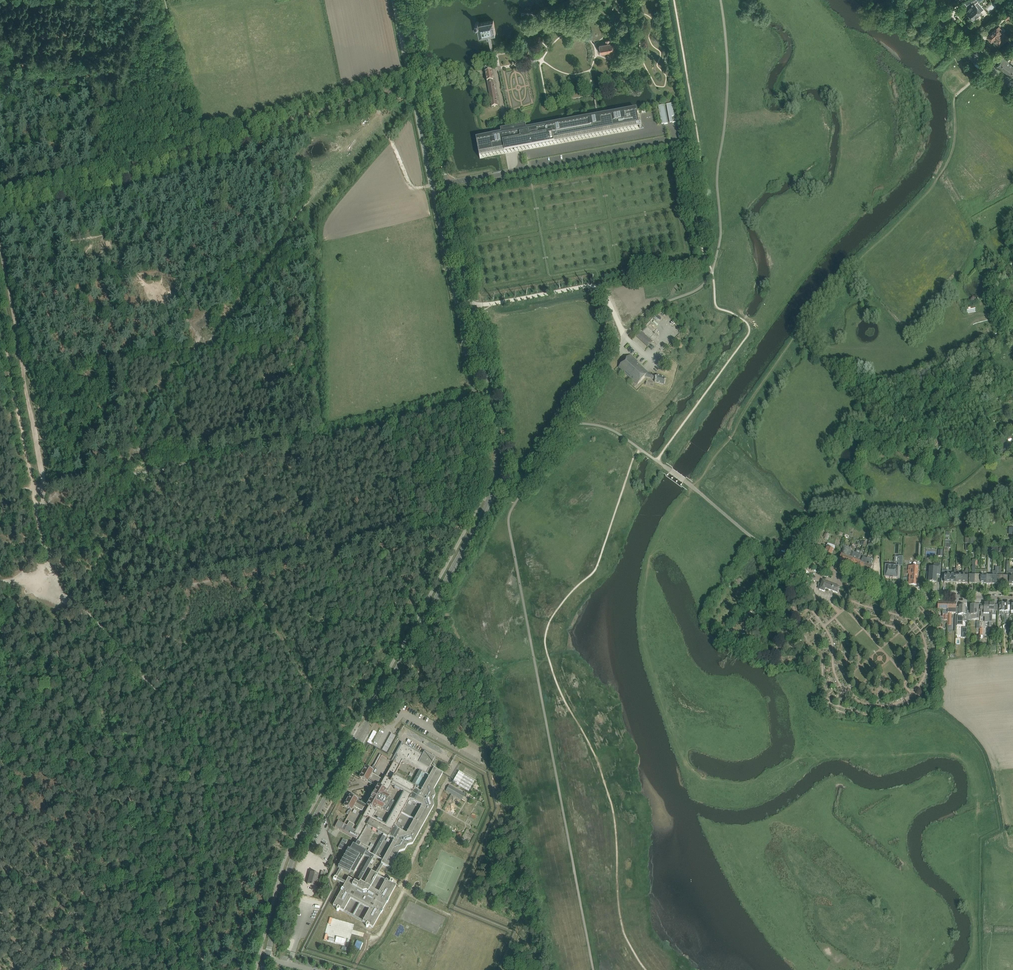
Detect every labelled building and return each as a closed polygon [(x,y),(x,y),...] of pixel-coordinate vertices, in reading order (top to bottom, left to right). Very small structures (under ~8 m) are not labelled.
[(984,10),(978,3),(982,0),(971,0),(964,3),(970,9),(966,12),(969,15),(970,15),(973,18),(975,16),(977,17),(980,15),(979,14),(984,10)] [(1007,20),(1012,14),(1010,11),(1003,16),(1007,20)] [(495,19),(480,22),(478,21),(476,22),(476,23),(476,25),(477,26),(479,37),(487,35),(488,35),(488,38),(490,38),(491,37),(491,34),(497,33),(495,19)] [(1000,45),(1009,37),(1002,30),(1002,29),(999,26),(988,35),(988,36),(988,37),(989,38),(991,38),(991,39),(993,37),(995,39),(994,40),(995,42),(997,41),(1000,45)] [(601,45),(602,54),(609,53),(610,57),(614,57),(614,55),(616,55),(616,50),(617,48),(617,45),(615,44),(611,44),(611,43),(601,45)] [(960,53),(958,52),(956,54),(954,56),(963,66),(968,62),(967,60),(960,53)] [(1007,73),(1012,65),(1003,58),(997,66),(1007,73)] [(486,72),(485,72),(485,73),(486,73),(486,74),(492,107),(498,106),(492,71),(486,73),(486,72)] [(480,158),(480,155),(497,151),(505,150),(504,146),(508,145),(511,145),(512,149),(519,147),(518,143),(528,141),(529,146),(639,125),(640,129),(637,110),(599,117),(507,134),(503,135),(477,140),(480,158)] [(636,336),(648,347),(653,342),(641,331),(636,336)] [(630,355),(619,367),(638,385),(645,377),(656,380),(655,382),(664,385),(666,379),(657,376),(648,373),(637,363),(638,362),(630,355)] [(932,443),(922,452),(924,455),(934,446),(932,443)] [(831,558),(835,547),(835,546),(828,543),(827,544),(824,552),(826,553),(825,556),(831,558)] [(847,564),(852,551),(851,551),(851,548),(850,548),(849,550),(843,548),(842,554),(839,561),(847,564)] [(856,553),(851,566),(855,567),(860,554),(861,551),(857,550),(856,553)] [(851,566),(856,553),(852,551),(847,564),(851,566)] [(859,569),(864,556),(864,555),(860,554),(855,567),(859,569)] [(859,569),(863,570),(868,558),(864,556),(859,569)] [(868,558),(863,570),(870,573),(872,566),(873,563),(872,563),(873,560),(868,558)] [(940,575),(941,564),(934,564),(933,567),(929,567),(929,572),(927,572),(926,581),(928,581),(928,582),(929,582),(929,583),(932,583),(932,582),(936,583),(937,575),(940,575)] [(893,578),(898,578),(898,567),(894,567),(894,566),(890,565),(890,566),(886,566),(885,578),(890,578),(893,579),(893,578)] [(917,585),(919,566),(909,566),(908,574),(910,574),(909,585),(917,585)] [(950,583),(950,572),(950,571),(942,571),(942,574),(941,574),(941,583),(944,583),(950,583)] [(840,587),(823,581),(819,590),(825,592),(826,589),(838,593),(840,587)] [(948,613),(948,602),(938,602),(938,610),(941,610),(941,611),(943,611),(942,617),(937,617),(937,632),(943,632),(943,621),(948,621),(948,615),(948,613)] [(956,613),(956,607),(956,602),(948,602),(948,613),(948,615),(948,621),(948,626),(952,626),(952,613),(956,613)] [(989,622),(989,603),(984,603),(984,605),(980,605),(980,610),(981,611),(981,617),(985,617),(985,622),(989,622)] [(996,615),(996,611),(998,611),(998,605),(994,605),(994,603),(989,603),(989,622),(992,622),(993,615),(996,615)] [(959,607),(956,607),(956,613),(956,614),(959,614),(963,615),(963,622),(967,622),(967,620),(967,614),(965,614),(966,606),(959,605),(959,607)] [(967,612),(967,620),(971,620),(971,618),(977,618),(977,617),(977,615),(979,615),(979,611),(980,611),(980,605),(977,605),(977,606),(971,606),(971,612),(967,612)] [(400,852),(405,850),(408,845),(413,844),(434,806),(432,800),(435,796),(434,790),(443,774),(430,767),(435,758),(424,752),(423,754),(402,743),(391,761),(393,762),(383,780),(373,774),(374,772),(373,771),(382,755),(380,754),(374,765),(373,765),(371,770),(365,767),(365,768),(362,766),(360,771),(363,772),(360,778),(367,782),(378,787),(367,806),(357,800),(350,796),(344,806),(350,809),(349,811),(348,811),(345,817),(347,818),(351,811),(352,811),(354,807),(362,811),(364,808),(367,809),(355,830),(352,828),(354,825),(349,822),(347,826),(338,821),(335,827),(356,838),(350,850),(349,849),(338,868),(339,869),(335,876),(333,879),(336,880),(340,882),(345,885),(333,906),(337,908),(336,909),(336,910),(337,910),(337,911),(338,911),(339,911),(340,909),(344,912),(351,899),(370,909),(362,922),(366,924),(366,925),(366,926),(366,927),(367,927),(368,927),(369,926),(373,928),(397,885),(393,883),(393,882),(393,881),(393,880),(392,880),(391,880),(391,881),(390,882),(386,880),(379,892),(370,888),(383,865),(390,869),(400,852)] [(475,780),(459,771),(453,782),(469,791),(475,780)] [(449,785),(446,791),(462,800),(465,794),(449,785)] [(342,850),(347,842),(343,839),(338,848),(342,850)] [(317,880),(319,874),(311,872),(309,878),(317,880)] [(316,887),(317,880),(309,878),(307,884),(316,887)]
